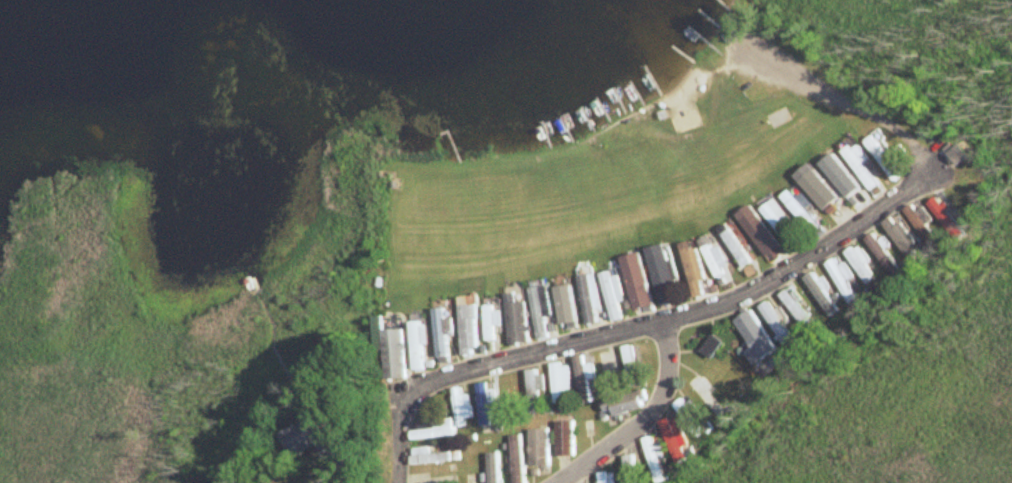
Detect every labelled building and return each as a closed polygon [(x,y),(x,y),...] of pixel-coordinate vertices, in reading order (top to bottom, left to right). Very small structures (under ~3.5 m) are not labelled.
[(902,176),(872,136),(864,142),(893,182),(902,176)] [(949,154),(960,166),(971,156),(960,144),(949,154)] [(878,185),(850,146),(841,152),(869,191),(878,185)] [(852,207),(860,201),(828,159),(820,166),(852,207)] [(797,179),(823,213),(838,202),(811,168),(797,179)] [(779,196),(809,234),(818,227),(788,190),(779,196)] [(929,203),(958,242),(966,236),(937,196),(929,203)] [(758,210),(788,249),(798,242),(781,220),(785,217),(772,200),(758,210)] [(735,214),(763,258),(778,249),(749,204),(735,214)] [(919,253),(892,216),(882,223),(909,260),(919,253)] [(741,270),(752,263),(727,222),(716,229),(741,270)] [(711,276),(725,272),(716,243),(702,247),(711,276)] [(843,253),(867,285),(878,276),(855,245),(843,253)] [(691,298),(706,294),(695,248),(680,251),(691,298)] [(646,256),(653,294),(672,290),(665,252),(646,256)] [(638,253),(620,257),(631,310),(649,306),(638,253)] [(622,318),(610,271),(598,274),(609,321),(622,318)] [(583,324),(595,322),(594,309),(597,308),(593,274),(577,276),(583,324)] [(552,288),(560,331),(575,328),(567,285),(552,288)] [(527,288),(536,339),(552,336),(544,286),(527,288)] [(777,295),(802,325),(810,318),(785,288),(777,295)] [(523,300),(516,301),(515,293),(503,294),(508,345),(527,343),(523,300)] [(793,341),(764,301),(756,307),(784,346),(793,341)] [(459,356),(476,355),(475,305),(458,305),(459,356)] [(494,325),(497,325),(497,306),(483,306),(483,341),(494,341),(494,325)] [(445,309),(432,310),(435,359),(447,359),(445,309)] [(731,321),(759,360),(775,349),(747,310),(731,321)] [(410,371),(425,370),(424,322),(409,323),(410,371)] [(381,331),(382,380),(404,379),(403,330),(381,331)] [(717,342),(710,336),(699,350),(707,356),(717,342)] [(635,386),(631,345),(621,346),(625,387),(635,386)] [(611,371),(616,370),(612,350),(595,354),(603,395),(615,393),(611,371)] [(573,357),(577,404),(587,403),(583,356),(573,357)] [(567,363),(549,365),(553,404),(562,403),(561,391),(570,391),(567,363)] [(537,392),(543,391),(540,369),(524,371),(529,415),(539,414),(537,392)] [(514,376),(499,377),(502,417),(517,416),(514,376)] [(684,385),(719,419),(727,412),(691,378),(684,385)] [(497,414),(490,382),(472,386),(482,427),(491,425),(488,415),(497,414)] [(470,419),(469,395),(460,396),(459,388),(451,388),(454,428),(464,428),(464,419),(470,419)] [(642,407),(638,391),(598,404),(603,419),(642,407)] [(671,405),(696,439),(708,430),(683,397),(671,405)] [(293,460),(315,447),(320,455),(334,447),(315,415),(279,436),(293,460)] [(683,437),(672,416),(657,423),(677,463),(686,459),(677,440),(683,437)] [(415,431),(407,432),(408,441),(452,437),(450,419),(414,423),(415,431)] [(554,422),(554,457),(571,457),(571,422),(554,422)] [(511,482),(524,482),(521,435),(508,436),(511,482)] [(657,446),(654,447),(651,436),(641,439),(656,482),(661,482),(669,481),(657,446)] [(410,465),(456,462),(455,452),(425,455),(424,449),(408,450),(410,465)] [(487,482),(499,482),(497,453),(485,454),(487,482)] [(598,482),(614,482),(613,472),(597,474),(598,482)]
